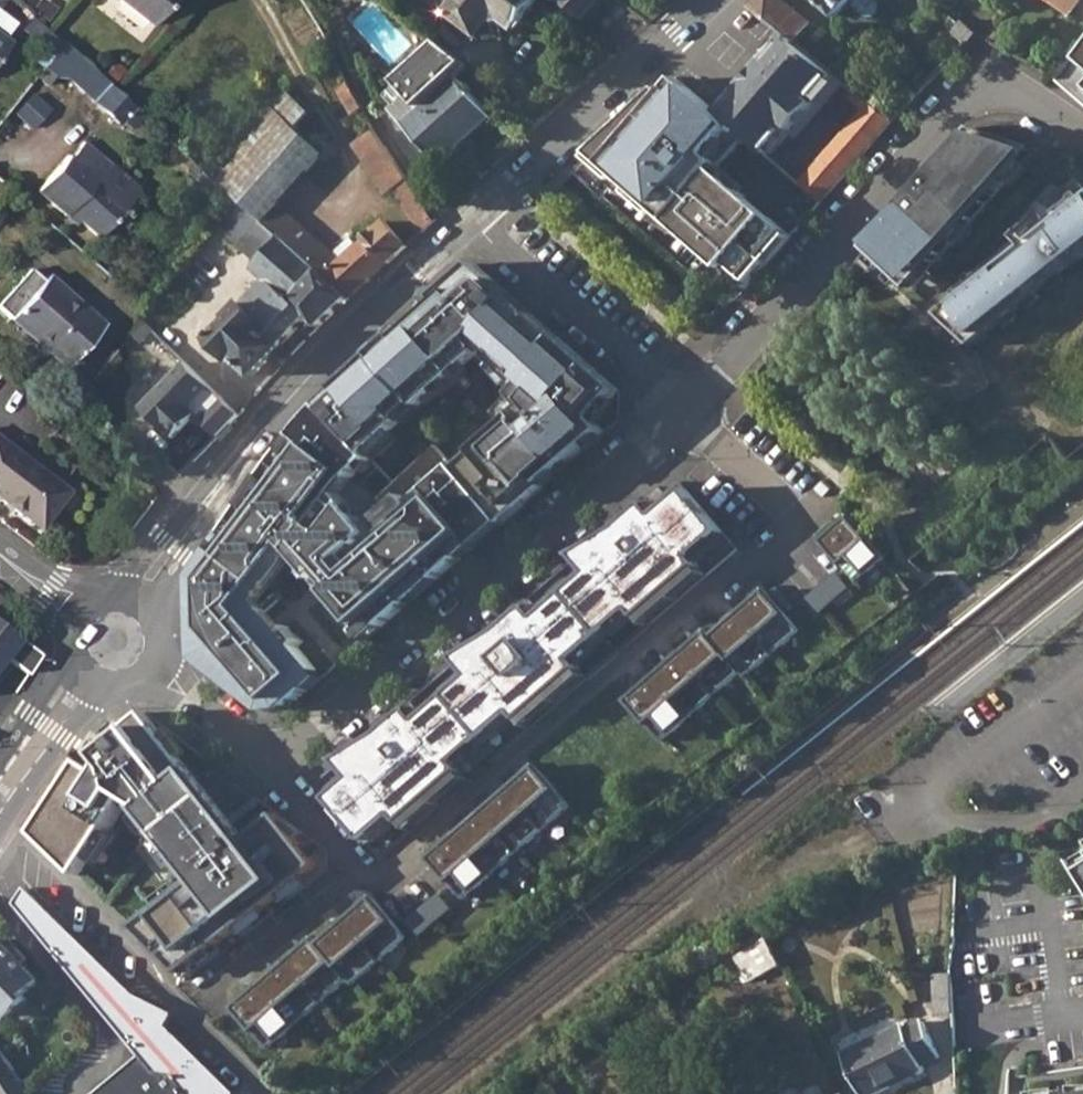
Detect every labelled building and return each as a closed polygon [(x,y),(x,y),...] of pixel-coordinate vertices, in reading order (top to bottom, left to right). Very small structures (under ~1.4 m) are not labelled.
[(151,25),(170,0),(119,0),(151,25)] [(448,12),(471,30),(473,30),(479,34),(490,20),(500,19),(515,29),(520,23),(522,23),(540,0),(457,0),(448,12)] [(578,15),(584,20),(603,0),(558,0),(578,15)] [(750,5),(752,7),(786,33),(791,36),(799,43),(814,24),(783,0),(755,0),(750,5)] [(838,17),(852,3),(862,14),(877,17),(880,13),(877,0),(821,0),(838,17)] [(1062,19),(1077,0),(1038,0),(1062,19)] [(18,21),(0,8),(0,25),(10,32),(18,21)] [(954,29),(966,42),(976,31),(957,12),(951,17),(959,25),(954,29)] [(395,105),(391,109),(441,165),(493,116),(459,78),(472,67),(428,32),(385,70),(399,85),(386,96),(395,105)] [(786,33),(718,111),(746,135),(766,151),(788,125),(792,127),(815,101),(811,98),(835,71),(799,43),(791,36),(786,33)] [(64,44),(51,59),(64,69),(69,72),(66,76),(94,101),(109,84),(64,44)] [(51,59),(45,67),(54,76),(57,78),(64,69),(51,59)] [(1067,86),(1082,99),(1082,63),(1067,86)] [(45,67),(36,78),(46,85),(54,76),(45,67)] [(716,171),(746,135),(718,111),(679,78),(668,92),(663,88),(641,109),(634,115),(620,128),(605,141),(585,160),(616,185),(620,181),(634,193),(630,197),(657,220),(660,215),(750,290),(794,237),(716,171)] [(109,84),(94,101),(117,122),(121,119),(130,127),(142,114),(109,84)] [(363,108),(348,84),(339,89),(353,114),(363,108)] [(854,86),(849,91),(864,105),(869,98),(854,86)] [(288,94),(213,177),(226,189),(235,196),(262,221),(276,206),(323,153),(297,129),(310,113),(288,94)] [(864,105),(815,161),(799,181),(817,197),(824,203),(894,117),(869,98),(864,105)] [(437,220),(376,130),(355,144),(388,193),(394,189),(425,232),(437,220)] [(37,191),(64,215),(68,211),(75,217),(97,236),(124,205),(94,180),(108,164),(82,142),(69,158),(67,156),(37,191)] [(971,142),(868,251),(898,283),(1025,151),(971,142)] [(108,164),(94,180),(124,205),(134,193),(134,186),(108,164)] [(213,177),(199,164),(190,172),(218,198),(226,189),(213,177)] [(938,310),(966,343),(1082,252),(1082,195),(1079,193),(938,310)] [(235,196),(214,222),(259,262),(253,269),(266,281),(267,279),(291,301),(320,271),(262,221),(235,196)] [(276,206),(262,221),(320,271),(351,299),(408,246),(385,222),(359,246),(343,261),(335,254),(276,206)] [(68,211),(64,215),(71,220),(75,217),(68,211)] [(352,239),(335,254),(343,261),(359,246),(352,239)] [(519,300),(475,262),(451,284),(444,291),(435,300),(417,317),(401,331),(382,349),(375,356),(377,357),(323,407),(351,437),(368,455),(369,454),(391,433),(402,423),(399,420),(415,405),(419,408),(435,392),(463,367),(483,348),(495,359),(494,360),(497,363),(524,387),(516,395),(517,396),(527,408),(509,423),(457,468),(496,513),(504,523),(546,486),(544,484),(606,431),(601,424),(595,418),(605,407),(620,390),(534,315),(529,320),(513,306),(519,300)] [(10,317),(13,314),(69,363),(99,329),(80,311),(83,307),(48,275),(43,280),(30,269),(0,304),(0,309),(10,317)] [(291,301),(263,330),(282,347),(284,346),(310,318),(321,327),(351,299),(320,271),(291,301)] [(266,281),(240,308),(263,330),(291,301),(267,279),(266,281)] [(534,315),(519,300),(513,306),(529,320),(534,315)] [(83,307),(80,311),(99,329),(104,324),(83,307)] [(263,330),(240,308),(229,319),(231,321),(212,341),(234,362),(237,359),(255,378),(273,360),(282,368),(293,355),(284,346),(282,347),(263,330)] [(13,314),(10,317),(8,319),(63,369),(69,363),(13,314)] [(180,361),(135,405),(168,439),(192,416),(185,408),(206,387),(180,361)] [(497,363),(493,368),(516,395),(524,387),(497,363)] [(463,367),(435,392),(441,398),(469,373),(463,367)] [(509,423),(527,408),(517,396),(501,414),(509,423)] [(415,405),(399,420),(402,423),(405,425),(421,410),(419,408),(415,405)] [(351,437),(323,407),(313,417),(305,425),(296,437),(307,446),(296,459),(285,450),(263,480),(274,488),(259,511),(247,503),(227,534),(235,539),(225,554),(217,548),(196,578),(197,593),(198,617),(198,630),(237,675),(230,685),(269,714),(273,714),(285,703),(290,709),(311,690),(306,684),(320,672),(299,648),(305,643),(293,629),(287,634),(273,646),(256,627),(258,626),(249,615),(247,616),(241,609),(250,603),(270,577),(271,578),(279,567),(278,566),(346,476),(353,482),(371,459),(368,455),(351,437)] [(605,407),(595,418),(601,424),(611,413),(605,407)] [(238,431),(232,425),(218,439),(225,445),(238,431)] [(391,433),(369,454),(375,460),(397,439),(391,433)] [(38,528),(66,491),(0,440),(0,498),(38,528)] [(496,513),(457,468),(438,446),(396,486),(380,502),(390,513),(377,525),(387,536),(393,542),(387,549),(381,542),(342,497),(297,554),(299,556),(363,630),(374,620),(381,629),(411,603),(403,594),(428,572),(436,582),(463,558),(455,548),(496,513)] [(342,497),(353,482),(346,476),(278,566),(279,567),(271,578),(270,577),(250,603),(241,609),(247,616),(249,615),(258,626),(256,627),(273,646),(287,634),(261,605),(299,556),(297,554),(342,497)] [(274,488),(263,480),(260,484),(255,491),(247,503),(259,511),(274,488)] [(726,532),(689,489),(659,515),(649,504),(618,530),(584,552),(598,568),(591,573),(546,612),(540,618),(530,606),(499,632),(464,654),(478,671),(421,720),(410,709),(381,734),(345,757),(359,773),(329,799),(365,841),(395,816),(402,824),(463,771),(456,764),(486,738),(515,713),(523,721),(583,669),(576,661),(635,610),(643,618),(703,566),(696,558),(726,532)] [(655,498),(649,504),(659,515),(665,510),(655,498)] [(455,548),(463,558),(504,523),(496,513),(455,548)] [(852,518),(824,542),(858,581),(886,557),(852,518)] [(730,537),(726,532),(696,558),(703,566),(725,547),(722,544),(730,537)] [(235,539),(227,534),(217,548),(225,554),(235,539)] [(387,536),(381,542),(387,549),(393,542),(387,536)] [(598,568),(584,552),(577,557),(591,573),(598,568)] [(703,566),(643,618),(650,627),(710,575),(703,566)] [(411,603),(436,582),(428,572),(403,594),(411,603)] [(839,572),(810,602),(824,615),(852,585),(839,572)] [(801,632),(766,592),(714,638),(708,632),(629,702),(664,741),(743,671),(749,678),(801,632)] [(536,600),(530,606),(540,618),(546,612),(536,600)] [(643,618),(635,610),(576,661),(583,669),(604,651),(601,648),(618,633),(621,637),(643,618)] [(363,630),(358,634),(366,642),(381,629),(374,620),(363,630)] [(17,638),(0,626),(0,661),(17,638)] [(237,675),(198,630),(200,662),(230,685),(237,675)] [(478,671),(464,654),(458,660),(472,676),(478,671)] [(583,669),(523,721),(530,730),(590,678),(583,669)] [(311,690),(325,678),(320,672),(306,684),(311,690)] [(285,703),(273,714),(287,711),(290,709),(285,703)] [(417,716),(421,720),(427,715),(423,710),(417,716)] [(78,753),(25,835),(71,865),(115,798),(179,881),(126,922),(157,962),(263,880),(132,712),(78,753)] [(515,713),(486,738),(456,764),(463,771),(484,753),(482,749),(498,735),(502,739),(523,721),(515,713)] [(359,773),(345,757),(339,762),(353,778),(359,773)] [(471,780),(463,771),(402,824),(410,833),(471,780)] [(457,902),(563,813),(530,773),(423,862),(457,902)] [(402,824),(395,816),(365,841),(370,846),(378,839),(381,842),(402,824)] [(16,903),(137,1058),(93,1093),(237,1093),(167,1025),(172,1014),(142,1000),(27,887),(16,903)] [(445,895),(411,918),(421,932),(455,909),(445,895)] [(399,940),(364,901),(313,948),(307,941),(228,1013),(264,1052),(342,981),(347,988),(399,940)] [(783,965),(769,937),(737,956),(751,982),(783,965)] [(0,940),(0,1007),(10,1018),(29,999),(26,996),(41,981),(1,939),(0,940)] [(954,973),(936,974),(937,993),(938,1015),(956,1014),(954,973)] [(886,1092),(883,1086),(903,1077),(906,1082),(926,1073),(923,1066),(941,1058),(923,1021),(905,1029),(903,1024),(844,1053),(863,1093),(882,1093),(886,1092)] [(0,1047),(0,1093),(31,1093),(1,1049),(0,1047)] [(883,1086),(886,1092),(906,1082),(903,1077),(883,1086)]
